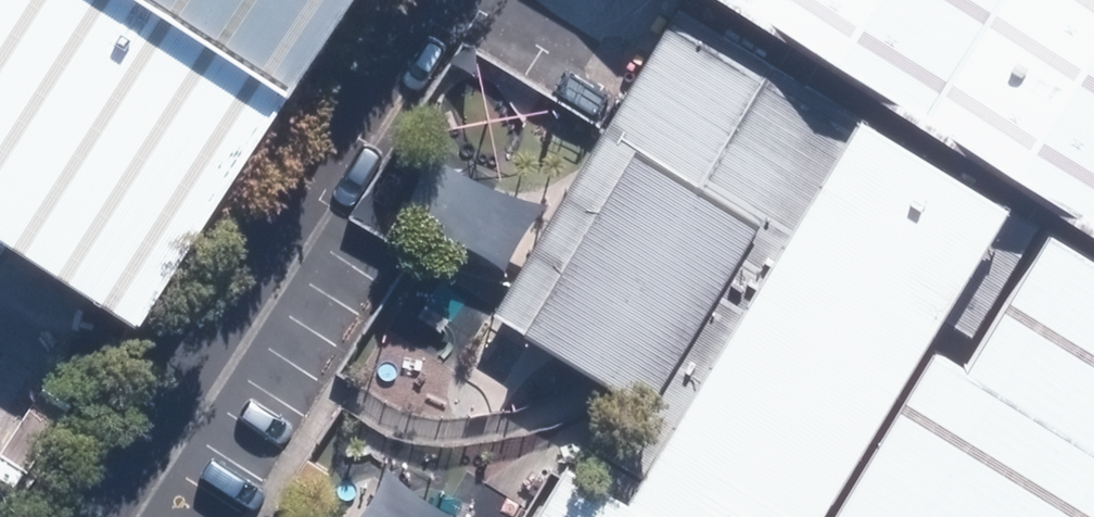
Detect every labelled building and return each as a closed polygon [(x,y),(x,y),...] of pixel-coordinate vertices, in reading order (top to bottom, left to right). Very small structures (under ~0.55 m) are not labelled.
[(154,311),(351,0),(0,0),(0,213),(154,311)] [(705,0),(688,0),(609,129),(500,307),(679,415),(638,482),(696,516),(830,516),(1023,200),(705,0)] [(1023,200),(1093,244),(1093,0),(705,0),(1023,200)] [(416,193),(402,218),(435,223),(489,250),(509,270),(517,243),(534,217),(562,197),(520,193),(475,169),(430,136),(428,157),(416,193)] [(830,516),(1093,516),(1093,244),(1023,200),(830,516)] [(414,306),(391,329),(423,339),(445,350),(480,369),(513,401),(533,370),(565,351),(537,337),(492,316),(460,292),(433,257),(428,276),(414,306)] [(429,451),(390,456),(424,468),(467,492),(483,502),(498,515),(513,500),(536,484),(555,476),(560,467),(554,461),(536,441),(519,408),(505,421),(471,439),(429,451)] [(638,482),(579,446),(535,516),(696,516),(638,482)] [(355,516),(485,516),(452,506),(417,484),(390,456),(384,476),(365,508),(355,516)]
